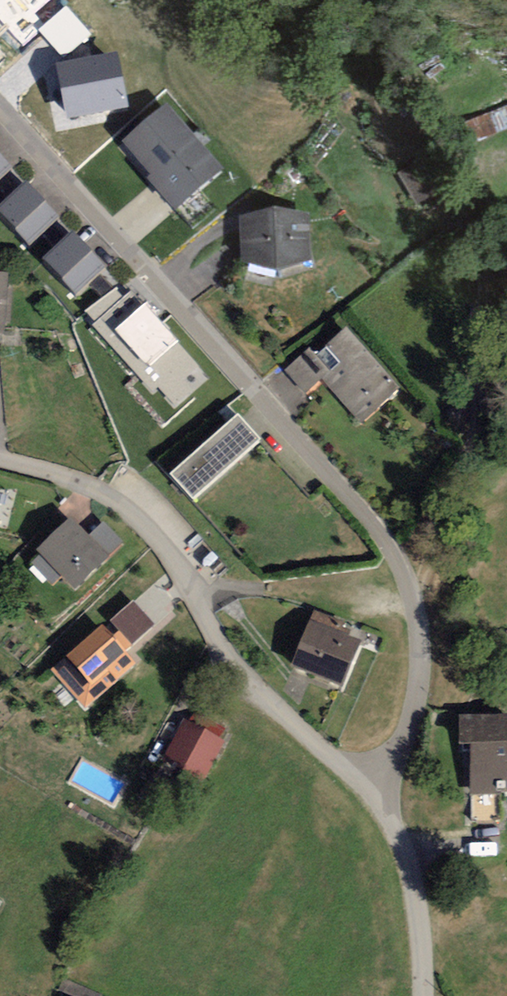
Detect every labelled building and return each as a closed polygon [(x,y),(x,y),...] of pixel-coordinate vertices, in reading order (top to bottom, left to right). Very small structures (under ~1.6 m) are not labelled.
[(23,47),(40,32),(38,30),(44,25),(35,13),(50,0),(0,0),(0,21),(23,47)] [(92,35),(66,6),(44,25),(38,30),(40,32),(64,59),(92,35)] [(120,53),(56,63),(66,119),(130,108),(120,53)] [(221,174),(166,110),(122,147),(177,211),(221,174)] [(13,168),(0,153),(0,179),(13,168)] [(30,246),(60,219),(25,181),(0,203),(0,214),(30,246)] [(309,218),(241,220),(243,262),(276,272),(313,261),(309,218)] [(72,231),(43,257),(78,294),(107,267),(72,231)] [(0,278),(0,338),(5,338),(8,278),(0,278)] [(142,307),(130,291),(124,298),(116,288),(85,312),(95,322),(92,326),(151,392),(158,387),(176,406),(209,380),(176,343),(178,340),(146,302),(142,307)] [(362,421),(394,393),(346,337),(320,361),(310,349),(283,372),(303,395),(324,378),(362,421)] [(260,444),(235,418),(171,480),(196,506),(260,444)] [(86,538),(71,523),(34,559),(68,595),(123,542),(103,521),(86,538)] [(156,628),(134,601),(51,672),(86,712),(137,668),(125,655),(156,628)] [(350,628),(312,613),(289,670),(343,691),(362,643),(347,637),(350,628)] [(460,715),(460,743),(471,743),(471,794),(506,793),(506,715),(460,715)] [(206,784),(227,744),(185,723),(164,763),(206,784)]
